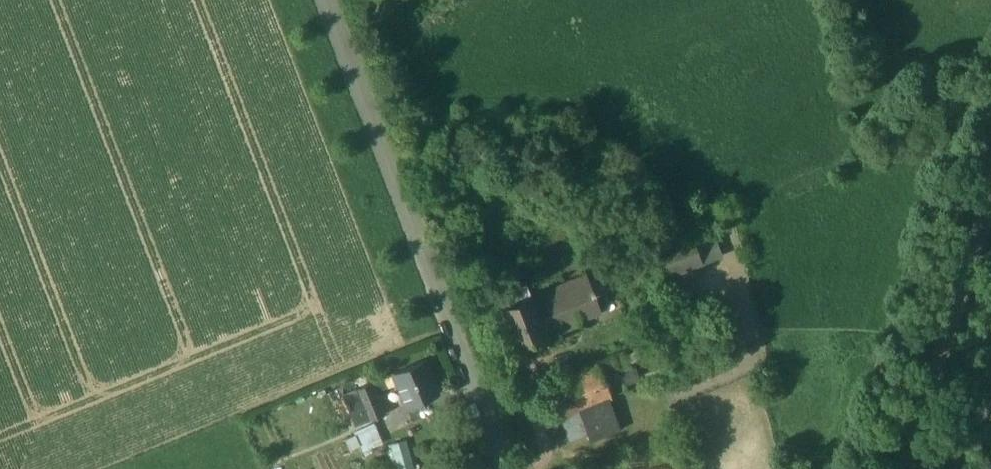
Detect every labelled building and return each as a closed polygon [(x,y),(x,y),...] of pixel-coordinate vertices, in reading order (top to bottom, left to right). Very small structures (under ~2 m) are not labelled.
[(693,232),(662,242),(672,274),(704,263),(693,232)] [(585,277),(532,298),(533,300),(499,313),(511,345),(561,326),(563,329),(568,332),(574,330),(576,324),(575,320),(598,311),(592,295),(594,294),(592,290),(590,291),(585,277)] [(422,360),(393,372),(407,406),(436,393),(422,360)] [(597,362),(564,375),(578,410),(610,397),(597,362)] [(371,382),(343,393),(356,424),(384,413),(381,407),(386,404),(382,393),(376,396),(371,382)] [(343,424),(353,420),(342,394),(332,398),(343,424)] [(618,428),(610,406),(565,423),(573,444),(618,428)] [(354,428),(361,449),(381,443),(374,421),(354,428)]
